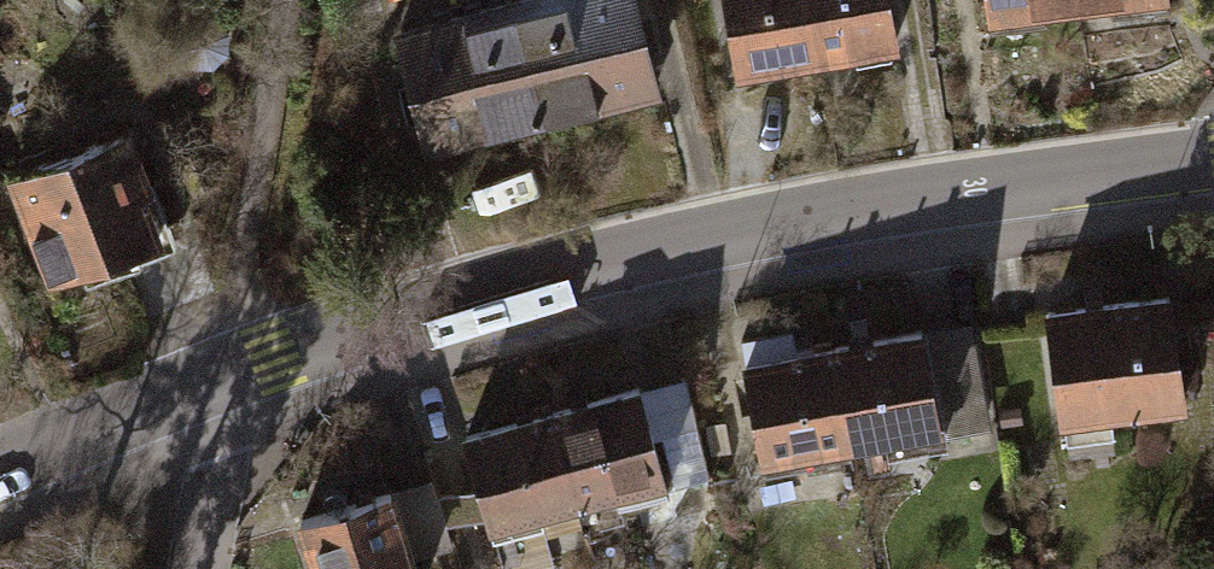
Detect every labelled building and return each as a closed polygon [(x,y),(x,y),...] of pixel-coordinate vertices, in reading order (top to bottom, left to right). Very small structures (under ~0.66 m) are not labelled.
[(629,0),(541,0),(510,8),(542,129),(655,100),(629,0)] [(794,0),(705,0),(718,80),(805,66),(794,0)] [(882,0),(794,0),(805,66),(891,52),(882,0)] [(1069,0),(975,0),(979,33),(1072,21),(1069,0)] [(1162,0),(1069,0),(1072,21),(1164,10),(1162,0)] [(542,129),(510,8),(396,37),(428,158),(542,129)] [(128,138),(0,185),(0,194),(38,297),(169,250),(128,138)] [(1180,414),(1162,302),(1028,323),(1046,435),(1180,414)] [(982,444),(960,325),(824,350),(843,455),(879,448),(882,462),(982,444)] [(843,455),(824,350),(787,357),(784,341),(731,350),(756,484),(805,475),(803,462),(843,455)] [(717,484),(685,372),(558,408),(586,508),(620,499),(624,511),(717,484)] [(586,508),(558,408),(466,434),(497,545),(546,532),(543,521),(586,508)] [(423,489),(297,533),(309,568),(423,568),(421,563),(446,554),(423,489)]
